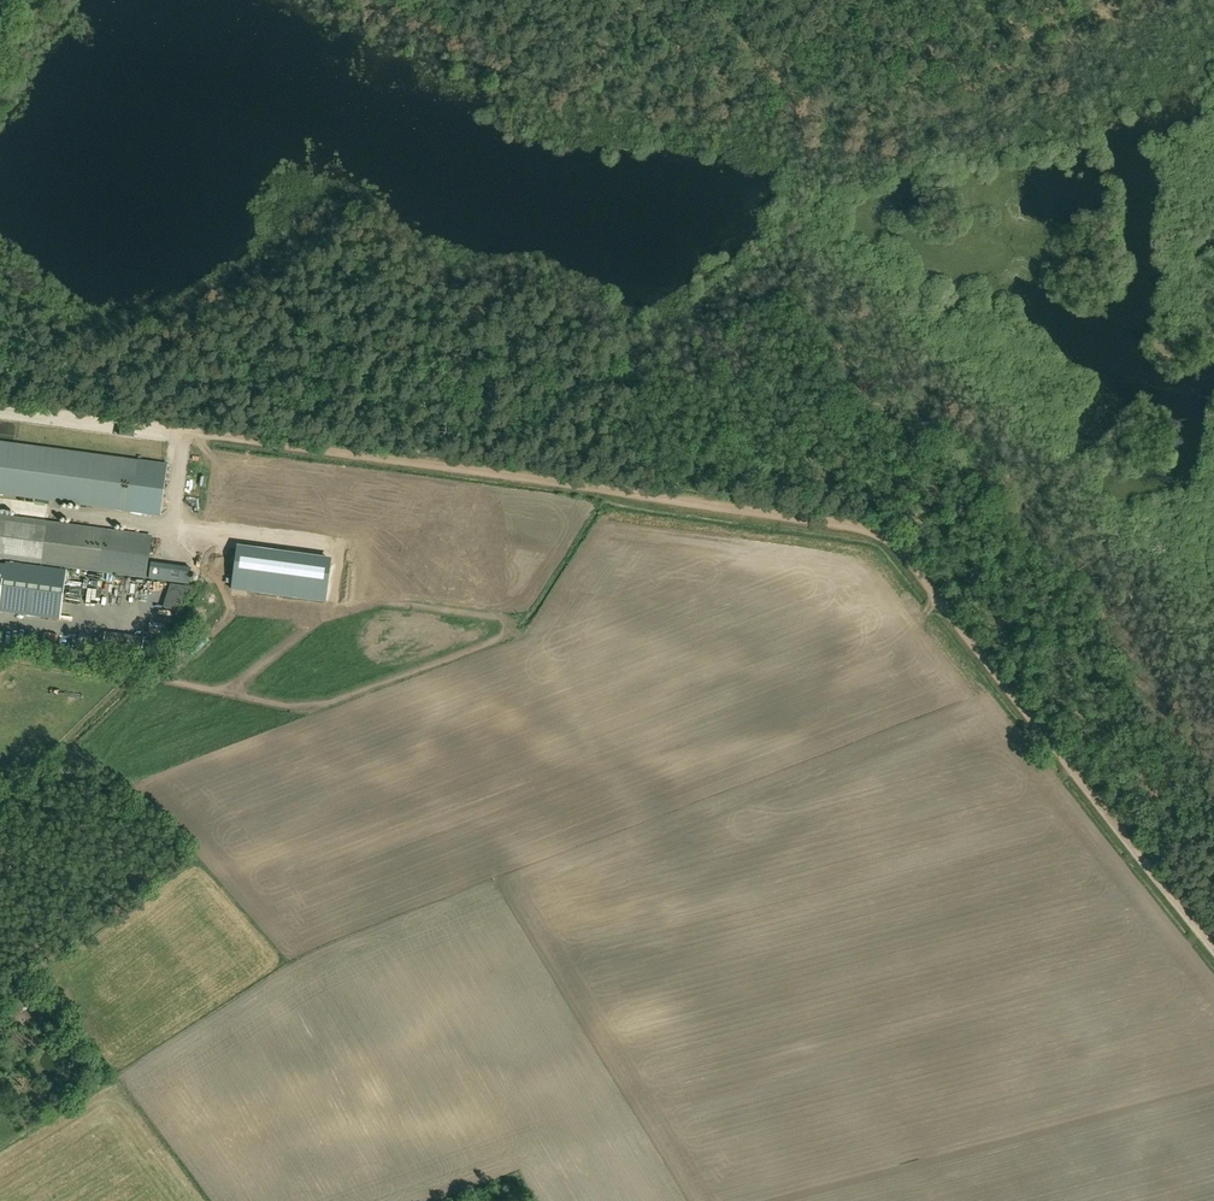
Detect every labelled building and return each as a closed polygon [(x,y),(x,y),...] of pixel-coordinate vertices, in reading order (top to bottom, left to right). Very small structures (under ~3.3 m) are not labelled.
[(160,515),(167,465),(0,442),(0,493),(160,515)] [(105,531),(0,516),(0,558),(99,572),(146,579),(152,537),(105,531)] [(325,602),(331,560),(236,547),(230,589),(325,602)] [(2,594),(0,605),(0,611),(62,619),(69,568),(6,560),(5,565),(0,565),(0,594),(2,594)] [(188,585),(191,568),(151,563),(149,579),(188,585)] [(133,642),(139,632),(126,624),(120,634),(133,642)]
